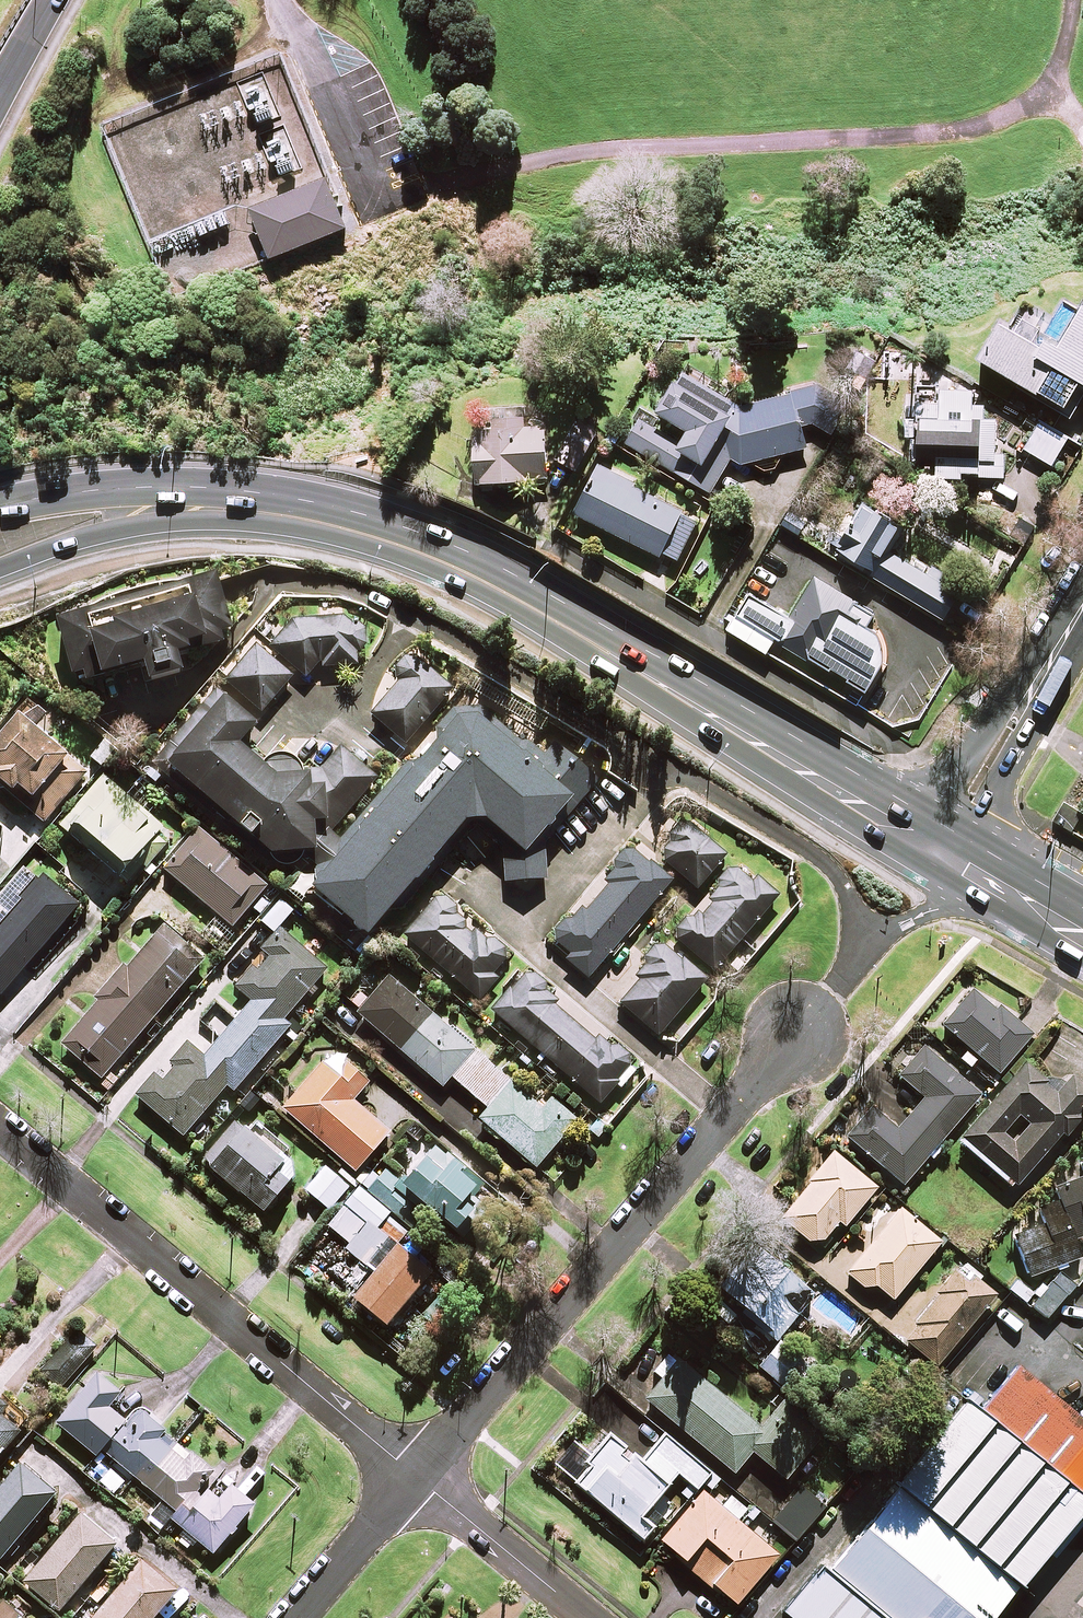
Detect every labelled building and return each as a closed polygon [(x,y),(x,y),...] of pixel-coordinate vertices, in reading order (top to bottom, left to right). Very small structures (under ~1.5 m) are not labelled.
[(330,179),(256,209),(277,260),(351,230),(330,179)] [(1060,407),(1074,382),(1080,385),(1082,379),(1082,309),(1063,298),(1045,333),(1019,319),(1011,333),(995,324),(975,361),(1060,407)] [(739,408),(680,373),(675,383),(673,381),(655,411),(685,432),(678,443),(638,419),(624,443),(709,493),(729,458),(741,465),(806,447),(800,426),(810,423),(831,435),(840,419),(833,415),(822,382),(739,408)] [(969,391),(936,389),(935,402),(913,400),(909,467),(932,468),(932,477),(957,479),(958,476),(1002,480),(1004,454),(993,453),(995,420),(980,419),(981,405),(968,404),(969,391)] [(530,422),(530,418),(493,419),(494,430),(472,431),(474,483),(545,480),(543,421),(530,422)] [(1066,440),(1038,424),(1022,450),(1050,466),(1066,440)] [(620,475),(598,463),(572,513),(674,565),(697,518),(618,478),(620,475)] [(897,525),(858,502),(828,551),(938,618),(950,597),(948,587),(883,548),(897,525)] [(179,672),(174,653),(186,649),(184,641),(204,635),(207,645),(220,641),(217,632),(229,628),(212,572),(171,585),(170,581),(55,617),(72,672),(82,669),(84,677),(139,660),(146,682),(179,672)] [(754,629),(776,641),(775,643),(865,693),(892,644),(862,627),(873,608),(810,574),(788,615),(746,592),(733,617),(739,621),(754,629)] [(356,652),(359,651),(360,650),(362,648),(363,646),(364,644),(365,642),(365,639),(365,637),(365,635),(364,632),(363,630),(362,628),(360,627),(359,625),(356,624),(349,624),(349,618),(293,618),(268,644),(293,667),(304,677),(315,666),(356,666),(356,652)] [(290,677),(254,645),(224,680),(260,711),(290,677)] [(451,688),(409,652),(391,673),(398,679),(369,714),(403,744),(451,688)] [(228,819),(266,850),(314,850),(314,819),(329,819),(332,829),(375,775),(340,745),(321,768),(302,768),(300,765),(298,762),(296,760),(294,758),(291,756),(288,754),(284,753),(281,753),(278,753),(274,753),(271,754),(268,755),(265,756),(262,758),(260,761),(237,742),(253,722),(214,689),(152,766),(212,815),(214,814),(226,823),(228,819)] [(461,817),(479,816),(490,825),(485,830),(499,842),(503,855),(505,880),(545,878),(538,831),(566,799),(574,806),(595,781),(552,745),(540,758),(469,698),(310,886),(364,932),(461,817)] [(27,701),(0,732),(0,785),(42,822),(85,773),(33,727),(43,716),(27,701)] [(160,826),(104,776),(59,825),(116,875),(160,826)] [(724,855),(686,821),(657,854),(695,888),(724,855)] [(266,887),(196,827),(162,868),(231,927),(266,887)] [(670,880),(630,846),(601,880),(608,885),(586,911),(580,906),(552,939),(569,953),(564,959),(587,978),(670,880)] [(776,896),(736,862),(673,936),(712,970),(776,896)] [(41,875),(0,923),(0,995),(77,904),(41,875)] [(471,929),(434,898),(402,935),(477,999),(496,978),(491,973),(509,952),(475,924),(471,929)] [(202,959),(161,924),(59,1043),(101,1078),(202,959)] [(233,986),(250,1001),(233,1021),(214,1004),(198,1022),(217,1039),(202,1056),(186,1042),(137,1097),(181,1136),(226,1085),(232,1090),(289,1025),(282,1019),(303,995),(312,1002),(320,992),(312,985),(325,969),(281,930),(233,986)] [(704,979),(658,941),(641,962),(649,968),(619,1004),(657,1035),(704,979)] [(520,974),(489,1008),(598,1104),(616,1084),(619,1087),(634,1070),(628,1065),(629,1062),(629,1060),(629,1058),(629,1056),(629,1054),(628,1052),(626,1050),(625,1048),(623,1047),(621,1046),(619,1045),(617,1044),(615,1044),(613,1044),(611,1045),(599,1035),(596,1039),(553,1004),(556,1001),(545,992),(545,990),(545,987),(544,984),(544,982),(542,980),(541,977),(539,976),(537,974),(535,973),(532,972),(530,972),(527,972),(524,972),(522,973),(520,974)] [(538,1105),(388,976),(357,1013),(441,1086),(450,1076),(486,1108),(477,1118),(534,1167),(576,1120),(547,1095),(538,1105)] [(994,1009),(970,989),(940,1024),(997,1073),(1030,1035),(997,1006),(994,1009)] [(978,1096),(923,1048),(898,1077),(923,1098),(895,1129),(870,1108),(846,1136),(902,1185),(928,1154),(932,1157),(943,1144),(939,1141),(978,1096)] [(346,1061),(337,1071),(323,1059),(281,1107),(354,1170),(388,1131),(352,1100),(368,1081),(346,1061)] [(1025,1064),(958,1138),(1012,1187),(1061,1133),(1064,1136),(1080,1118),(1076,1115),(1082,1106),(1082,1079),(1073,1070),(1055,1091),(1025,1064)] [(262,1099),(250,1088),(236,1102),(248,1114),(262,1099)] [(262,1210),(286,1179),(275,1170),(282,1160),(261,1143),(266,1137),(252,1126),(247,1132),(234,1121),(201,1161),(262,1210)] [(473,1181),(428,1145),(400,1181),(384,1169),(366,1192),(403,1221),(419,1200),(452,1227),(469,1206),(459,1198),(473,1181)] [(779,1220),(805,1240),(821,1241),(837,1221),(844,1226),(875,1187),(832,1152),(779,1220)] [(1043,1223),(1014,1234),(1030,1276),(1080,1257),(1074,1240),(1082,1237),(1082,1157),(1076,1160),(1081,1172),(1052,1183),(1058,1198),(1037,1206),(1043,1223)] [(348,1187),(324,1166),(305,1189),(328,1209),(348,1187)] [(348,1242),(344,1248),(358,1259),(363,1254),(369,1259),(386,1238),(374,1229),(387,1211),(357,1187),(327,1225),(348,1242)] [(939,1241),(899,1208),(846,1273),(867,1290),(873,1283),(892,1299),(939,1241)] [(428,1271),(395,1243),(351,1295),(383,1323),(428,1271)] [(813,1296),(758,1246),(720,1288),(775,1338),(813,1296)] [(994,1294),(958,1266),(901,1338),(936,1366),(994,1294)] [(1074,1287),(1060,1273),(1031,1304),(1045,1318),(1074,1287)] [(95,1349),(76,1332),(40,1372),(59,1389),(95,1349)] [(780,1339),(757,1364),(790,1394),(812,1369),(780,1339)] [(759,1426),(670,1352),(653,1372),(661,1378),(645,1399),(733,1472),(751,1451),(784,1479),(823,1431),(782,1397),(759,1426)] [(984,1411),(1082,1494),(1082,1418),(1021,1367),(984,1411)] [(227,1533),(231,1536),(238,1527),(234,1524),(251,1504),(226,1484),(217,1495),(207,1486),(202,1493),(197,1489),(206,1479),(171,1451),(175,1446),(156,1430),(160,1425),(138,1407),(126,1422),(107,1405),(118,1391),(95,1372),(55,1422),(95,1455),(100,1449),(162,1500),(150,1515),(162,1524),(168,1516),(211,1552),(227,1533)] [(902,1485),(1022,1585),(1082,1513),(1082,1494),(984,1411),(972,1401),(902,1485)] [(19,1429),(0,1413),(0,1451),(19,1429)] [(709,1472),(665,1434),(641,1462),(606,1433),(583,1460),(579,1457),(566,1474),(641,1538),(652,1525),(640,1515),(676,1472),(696,1489),(709,1472)] [(0,1483),(0,1556),(2,1554),(9,1560),(20,1547),(12,1541),(53,1491),(18,1462),(1,1483),(0,1483)] [(1022,1585),(902,1485),(831,1569),(890,1617),(995,1617),(1022,1585)] [(824,1506),(801,1486),(772,1520),(795,1540),(824,1506)] [(720,1506),(701,1490),(659,1542),(734,1605),(776,1554),(736,1520),(746,1508),(730,1495),(720,1506)] [(113,1542),(77,1513),(23,1580),(58,1609),(113,1542)] [(139,1558),(90,1617),(150,1617),(175,1588),(139,1558)] [(825,1564),(787,1609),(798,1617),(890,1617),(831,1569),(825,1564)] [(2,1599),(0,1601),(0,1617),(23,1617),(2,1599)]
